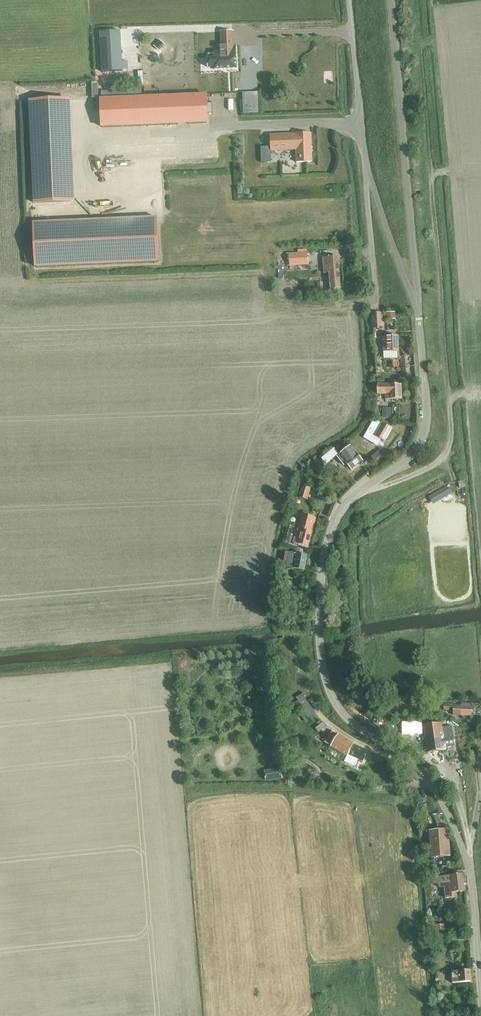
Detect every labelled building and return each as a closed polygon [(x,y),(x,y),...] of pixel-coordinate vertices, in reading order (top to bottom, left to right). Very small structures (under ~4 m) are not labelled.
[(99,32),(100,55),(111,55),(110,32),(99,32)] [(236,45),(235,45),(234,32),(221,32),(222,51),(214,51),(215,57),(209,57),(209,67),(215,67),(215,69),(237,68),(236,45)] [(120,54),(120,67),(131,67),(131,54),(120,54)] [(101,99),(102,128),(207,123),(205,95),(141,97),(141,91),(101,92),(101,99)] [(74,201),(70,100),(29,102),(34,203),(74,201)] [(296,150),(297,162),(313,161),(311,133),(295,133),(295,134),(270,135),(270,151),(296,150)] [(71,214),(129,213),(128,203),(70,205),(71,214)] [(157,217),(35,222),(37,267),(159,262),(157,217)] [(307,253),(290,254),(290,266),(307,265),(307,253)] [(331,290),(341,289),(339,257),(323,258),(325,274),(330,273),(331,290)] [(384,313),(370,313),(370,328),(384,328),(384,313)] [(383,336),(384,352),(398,351),(397,336),(383,336)] [(384,400),(401,400),(401,384),(377,384),(377,395),(384,395),(384,400)] [(381,418),(390,419),(390,408),(381,408),(381,418)] [(375,436),(384,441),(392,429),(383,423),(379,430),(376,428),(372,434),(375,436)] [(345,462),(351,470),(363,462),(352,446),(338,457),(343,464),(345,462)] [(324,456),(328,461),(335,456),(331,451),(324,456)] [(464,502),(470,501),(469,493),(472,493),(471,485),(462,487),(464,502)] [(299,497),(307,499),(309,490),(301,488),(299,497)] [(444,498),(439,490),(428,497),(433,505),(444,498)] [(311,533),(315,519),(301,515),(295,536),(294,536),(292,543),(307,547),(311,533)] [(307,556),(307,551),(295,549),(294,554),(285,552),(282,567),(304,571),(307,556)] [(279,592),(278,601),(288,603),(289,593),(279,592)] [(295,698),(308,718),(315,714),(302,694),(295,698)] [(461,704),(461,705),(454,705),(454,704),(443,703),(443,711),(452,711),(452,715),(461,716),(471,716),(472,704),(461,704)] [(315,728),(318,732),(326,725),(322,721),(315,728)] [(451,727),(442,729),(441,724),(423,726),(427,753),(445,751),(445,748),(454,746),(451,727)] [(357,760),(362,762),(367,752),(352,745),(331,732),(325,743),(334,749),(347,757),(344,761),(353,767),(357,760)] [(281,768),(264,770),(265,781),(282,779),(281,768)] [(429,831),(431,858),(449,857),(447,830),(442,813),(433,814),(437,826),(440,826),(442,830),(429,831)] [(455,893),(463,892),(461,874),(432,878),(432,883),(438,882),(438,888),(444,887),(445,898),(455,896),(455,893)] [(470,970),(451,971),(452,984),(470,982),(471,982),(470,970)]
